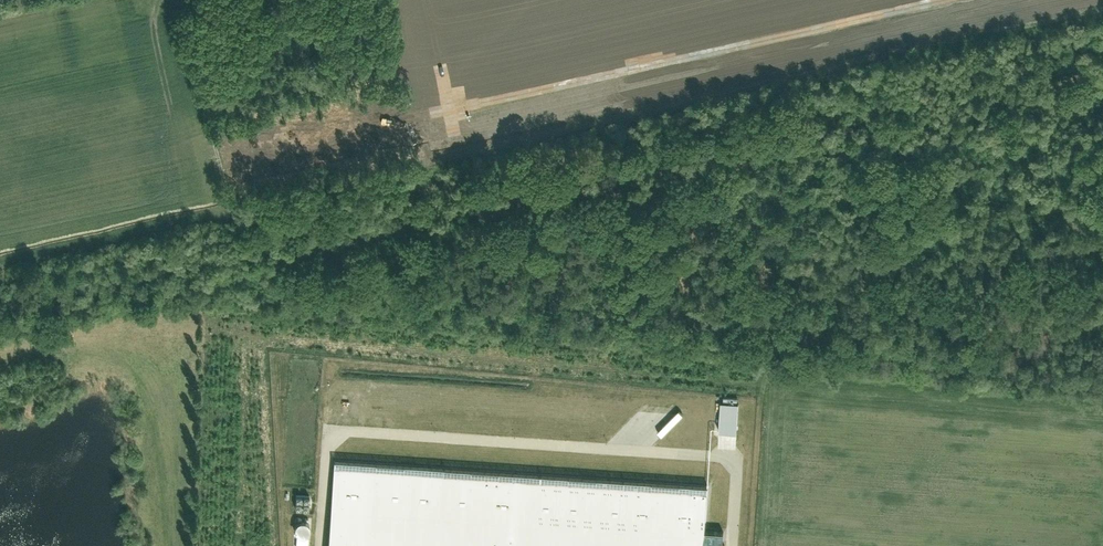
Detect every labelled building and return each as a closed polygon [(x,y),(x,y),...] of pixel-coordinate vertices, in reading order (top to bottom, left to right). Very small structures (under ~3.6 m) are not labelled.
[(735,431),(737,402),(718,401),(716,430),(735,431)] [(671,402),(649,423),(660,435),(682,414),(671,402)] [(333,462),(328,545),(703,545),(707,487),(333,462)]
